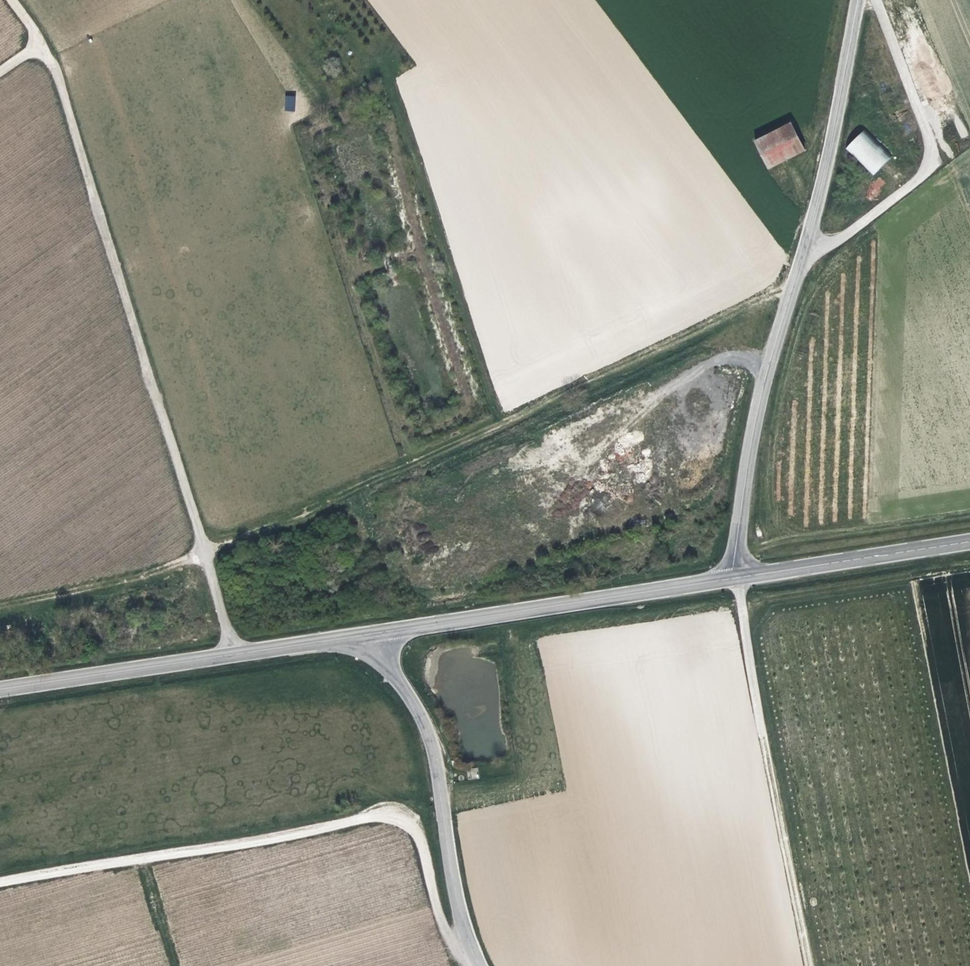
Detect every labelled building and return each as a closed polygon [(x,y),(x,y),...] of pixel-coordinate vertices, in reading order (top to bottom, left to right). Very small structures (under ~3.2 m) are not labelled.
[(285,95),(285,111),(295,111),(295,96),(285,95)] [(805,149),(790,121),(755,138),(768,166),(805,149)] [(865,128),(846,147),(874,174),(892,155),(865,128)]
